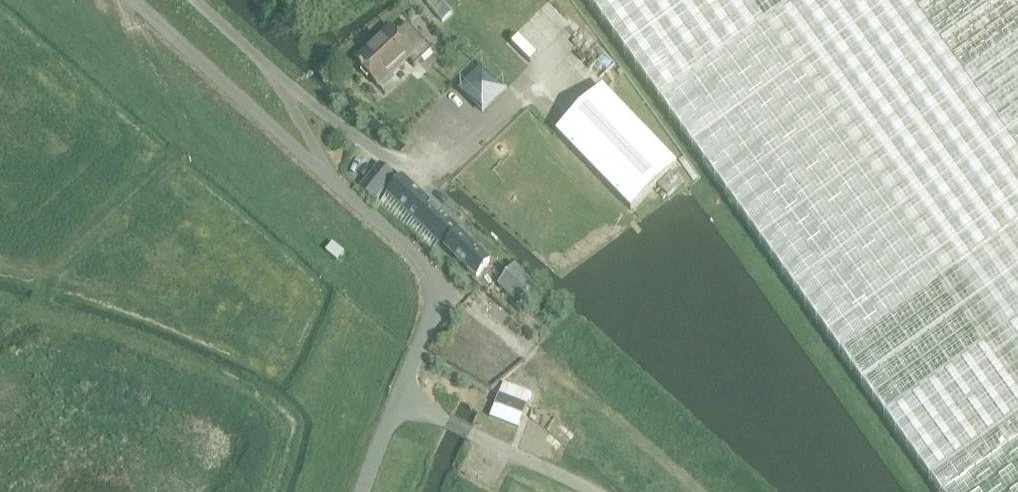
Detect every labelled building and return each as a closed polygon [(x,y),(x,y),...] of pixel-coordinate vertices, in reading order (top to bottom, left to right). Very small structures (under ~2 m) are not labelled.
[(442,23),(452,14),(440,0),(423,0),(442,23)] [(939,491),(1017,491),(1017,0),(587,0),(939,491)] [(414,67),(432,51),(408,25),(396,36),(392,32),(371,51),(369,49),(354,63),(378,88),(408,61),(414,67)] [(483,67),(459,90),(483,114),(507,91),(483,67)] [(603,88),(556,133),(631,210),(677,166),(603,88)] [(377,163),(369,157),(357,172),(365,179),(377,163)] [(381,165),(361,188),(376,201),(396,178),(381,165)] [(674,173),(659,188),(666,194),(669,198),(684,183),(683,182),(674,173)] [(405,180),(379,204),(406,229),(408,226),(431,247),(438,240),(478,277),(491,263),(460,234),(461,233),(405,180)] [(339,267),(348,256),(333,243),(324,254),(339,267)] [(514,268),(492,292),(513,311),(535,288),(514,268)] [(463,352),(486,368),(502,345),(479,329),(463,352)] [(499,396),(490,417),(518,428),(527,407),(531,396),(504,385),(499,396)]
